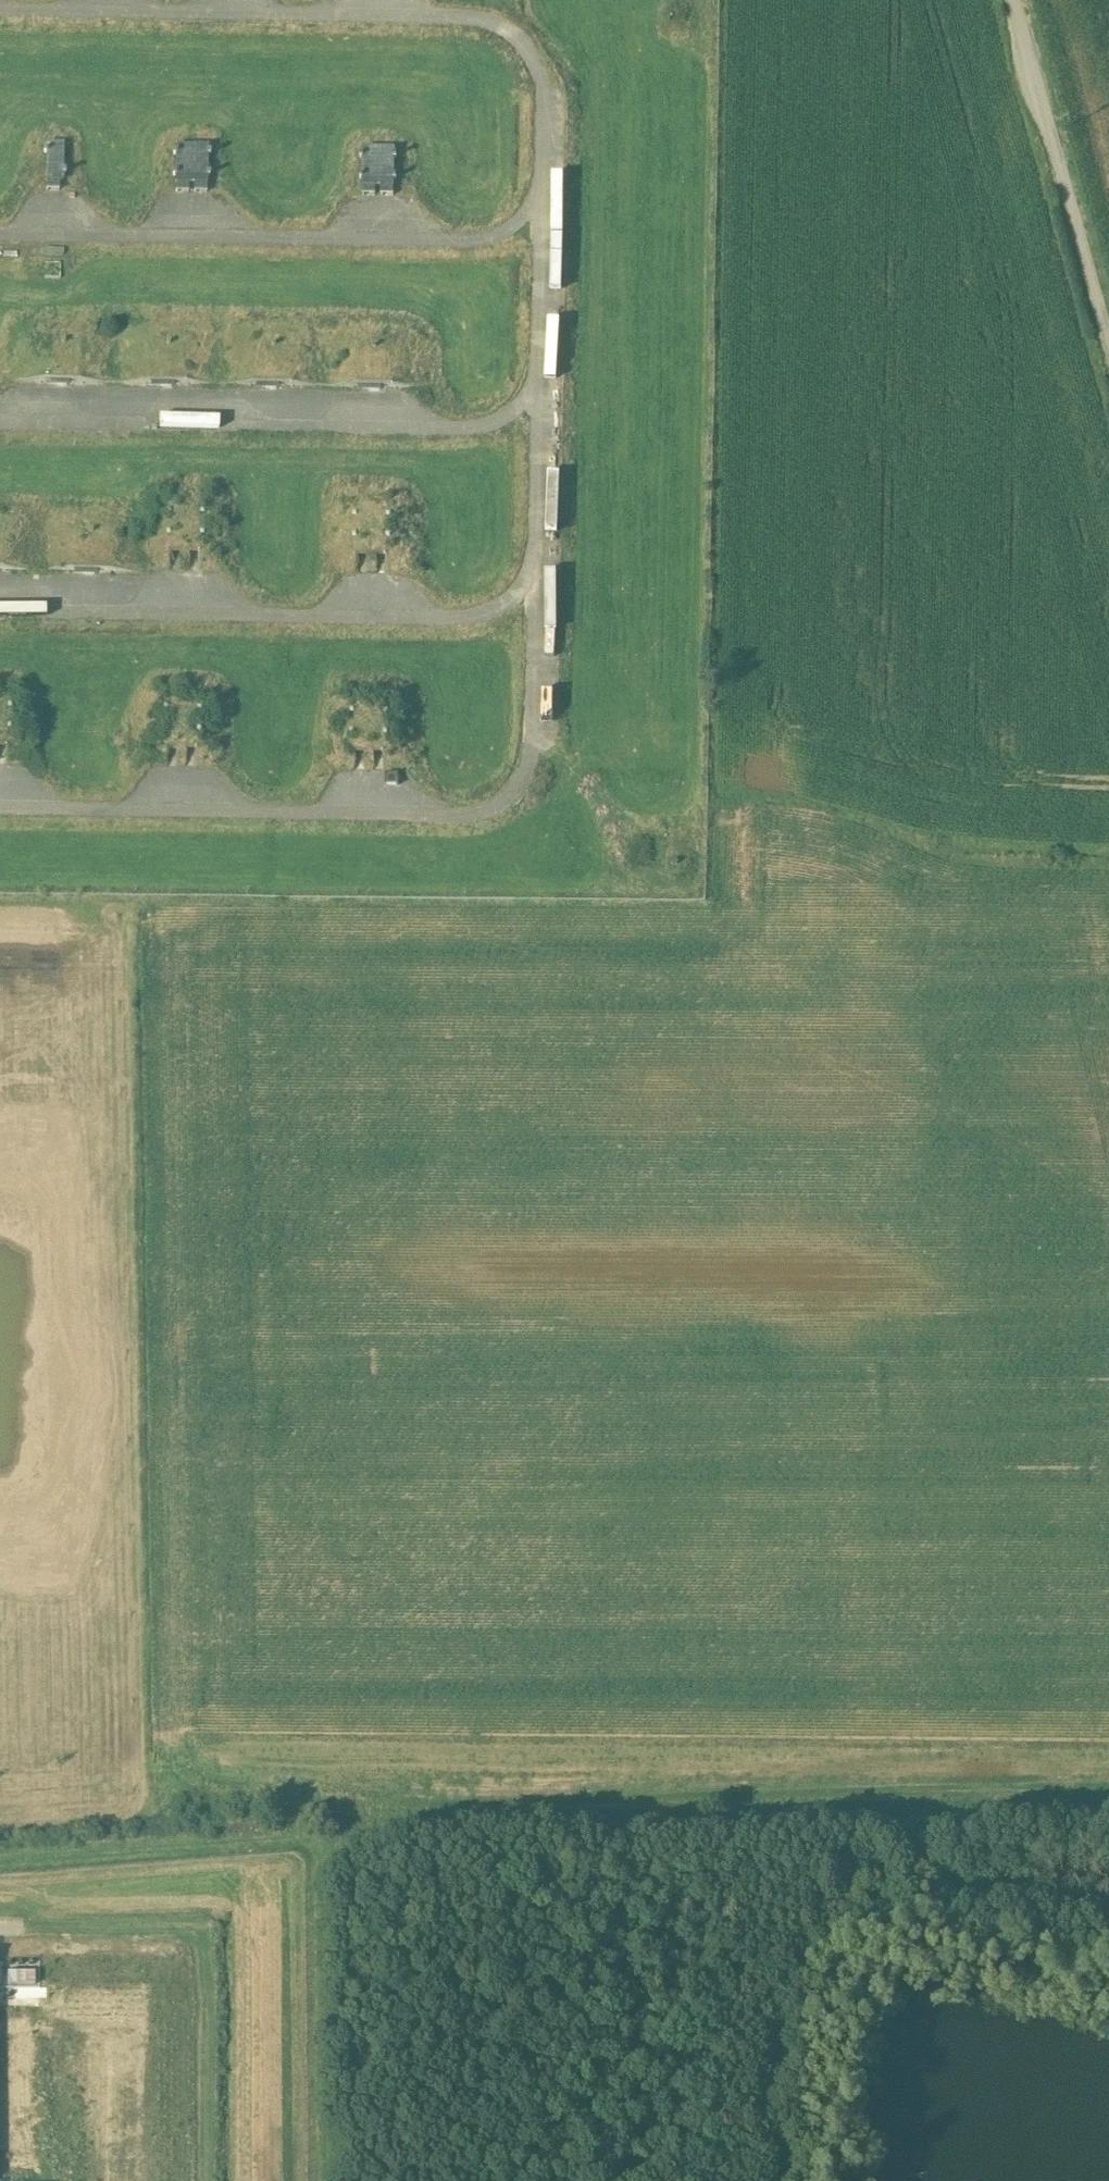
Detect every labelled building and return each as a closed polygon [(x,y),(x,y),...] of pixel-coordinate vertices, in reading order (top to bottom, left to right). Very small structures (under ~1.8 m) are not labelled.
[(358,148),(393,147),(392,120),(357,121),(358,148)] [(47,190),(64,189),(62,143),(46,144),(47,190)] [(209,192),(207,144),(174,146),(177,193),(209,192)] [(365,196),(397,195),(395,148),(363,149),(365,196)] [(551,474),(549,533),(560,534),(562,475),(551,474)] [(6,605),(6,617),(65,618),(66,607),(6,605)] [(35,1991),(35,1978),(8,1979),(8,1992),(35,1991)]
